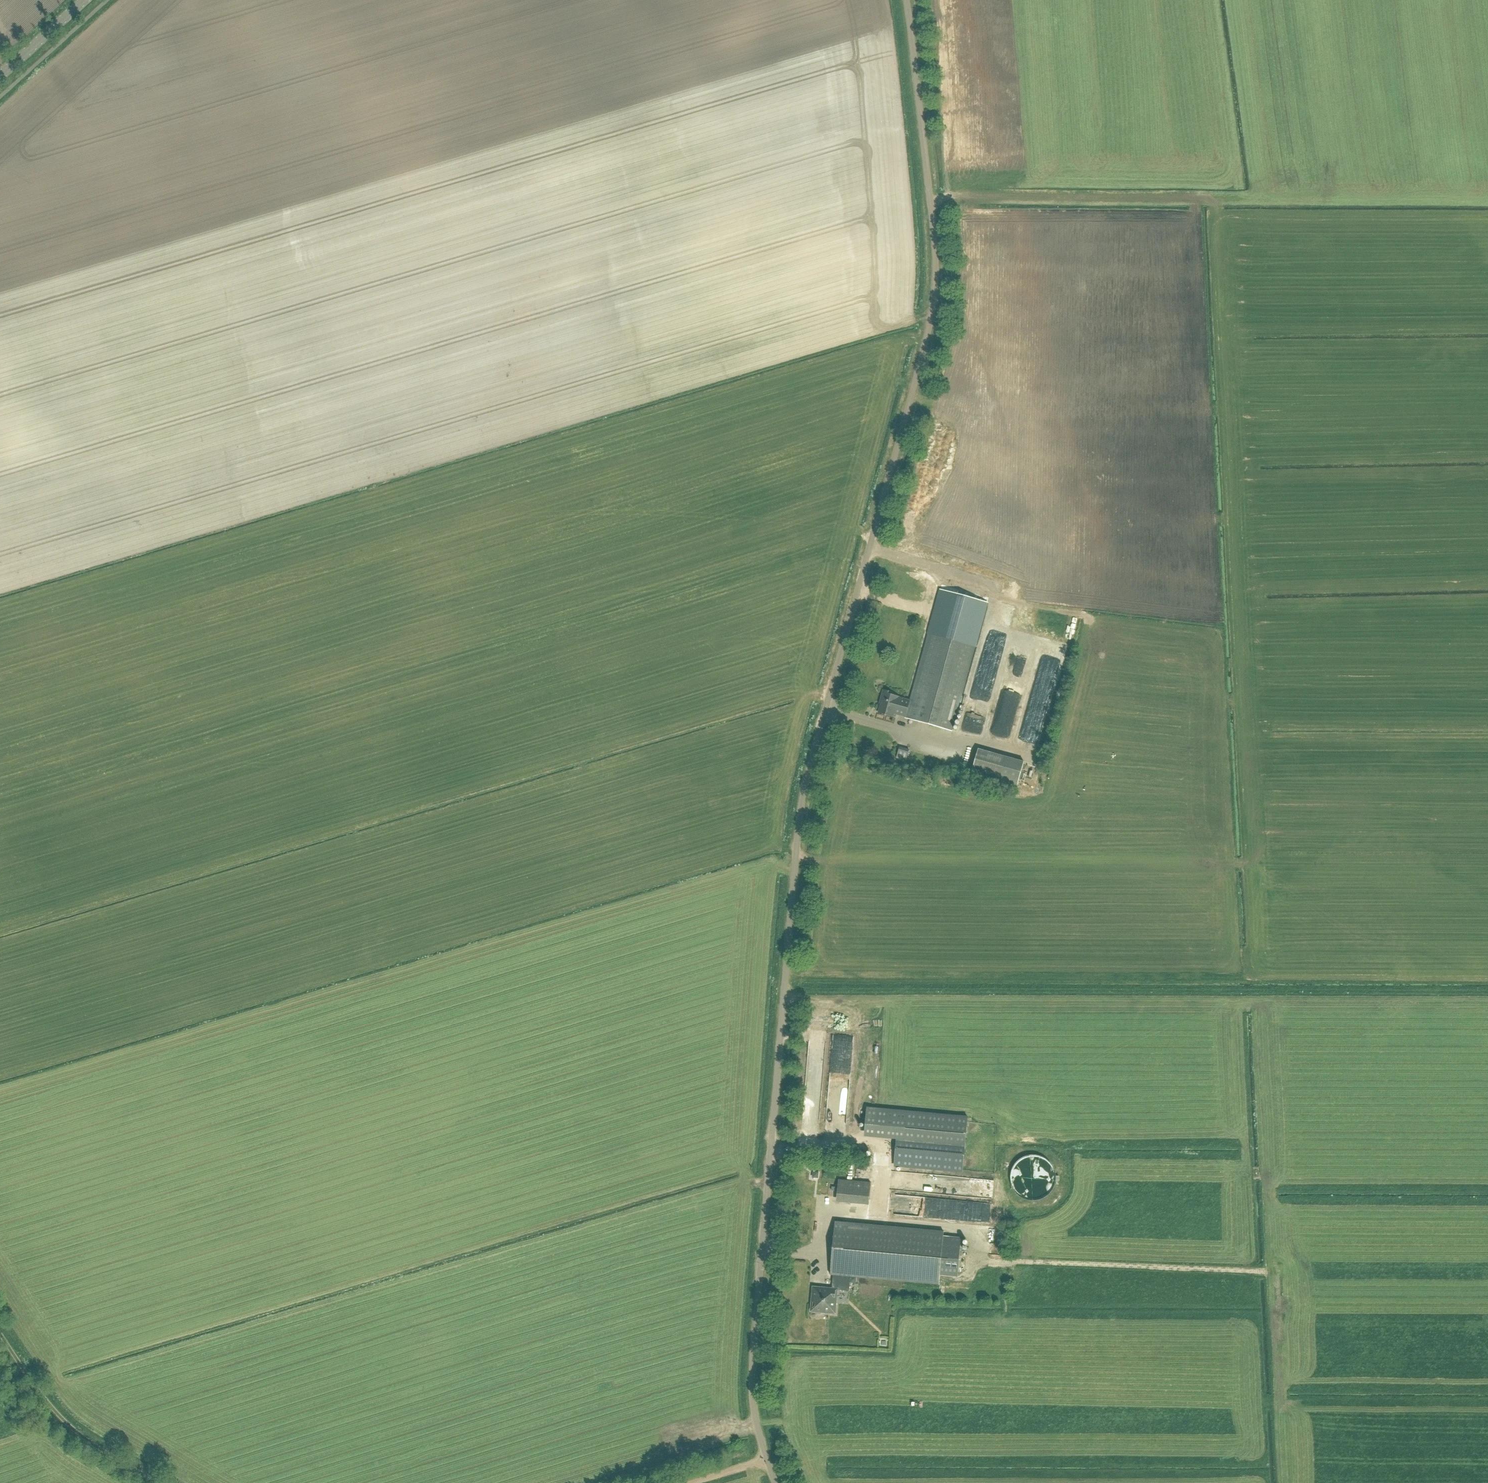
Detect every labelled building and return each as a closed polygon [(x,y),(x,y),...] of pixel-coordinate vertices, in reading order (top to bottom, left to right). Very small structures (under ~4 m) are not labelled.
[(976,646),(929,633),(908,706),(897,703),(899,697),(893,696),(894,693),(884,690),(881,700),(882,701),(879,713),(893,717),(894,713),(906,716),(905,718),(952,731),(976,646)] [(1013,733),(1026,692),(1005,686),(993,726),(1013,733)] [(1044,727),(1053,702),(1031,695),(1023,718),(1035,722),(1034,724),(1044,727)] [(1042,734),(1033,732),(1032,736),(1024,735),(1022,743),(1035,745),(1036,740),(1041,740),(1042,734)] [(1005,757),(979,749),(971,776),(997,784),(1005,757)] [(830,1021),(830,1012),(816,1012),(816,1021),(830,1021)] [(850,1089),(852,1042),(839,1042),(837,1094),(847,1095),(847,1088),(850,1089)] [(871,1074),(871,1089),(883,1089),(883,1074),(871,1074)] [(842,1137),(871,1139),(870,1162),(940,1167),(944,1114),(844,1107),(842,1137)] [(871,1205),(873,1183),(846,1181),(847,1169),(842,1169),(839,1203),(871,1205)] [(909,1183),(928,1184),(929,1176),(909,1176),(909,1183)] [(985,1194),(984,1184),(969,1186),(970,1196),(985,1194)] [(813,1287),(811,1311),(835,1313),(837,1290),(849,1291),(850,1276),(939,1284),(940,1276),(958,1277),(961,1238),(944,1236),(944,1232),(835,1222),(830,1275),(835,1275),(834,1289),(813,1287)]
